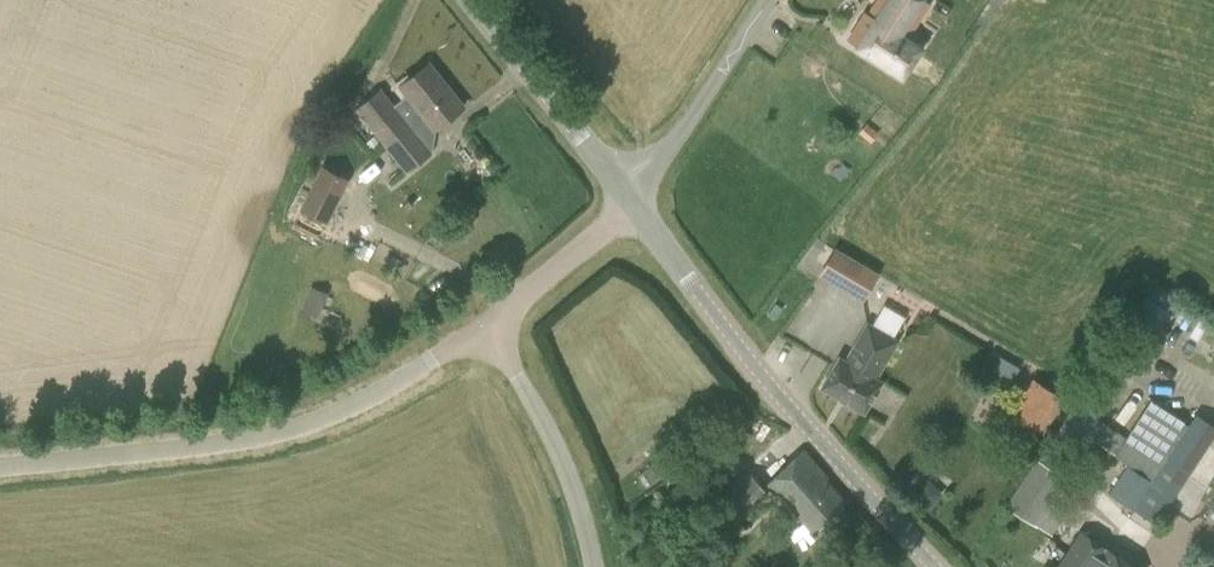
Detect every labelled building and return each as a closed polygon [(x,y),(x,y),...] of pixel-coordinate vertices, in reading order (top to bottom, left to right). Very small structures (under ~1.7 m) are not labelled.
[(907,39),(930,2),(927,0),(877,0),(868,14),(865,13),(849,39),(903,74),(920,47),(907,39)] [(355,108),(379,138),(446,84),(445,82),(444,83),(427,63),(399,85),(408,96),(395,105),(380,87),(355,108)] [(464,106),(446,84),(379,138),(407,173),(433,152),(421,137),(434,129),(435,129),(464,106)] [(382,145),(376,136),(366,143),(372,151),(382,145)] [(327,222),(347,180),(322,167),(301,208),(327,222)] [(837,249),(822,274),(865,299),(879,275),(837,249)] [(301,310),(318,317),(328,293),(311,286),(301,310)] [(1058,475),(1168,311),(1144,297),(1006,503),(1035,523),(1065,479),(1058,475)] [(847,361),(841,357),(823,387),(866,412),(883,382),(877,378),(899,341),(869,323),(847,361)] [(1019,369),(998,356),(990,370),(1011,383),(1019,369)] [(1057,394),(1032,377),(1008,415),(1033,431),(1057,394)] [(1184,419),(1152,398),(1114,455),(1127,466),(1110,491),(1158,522),(1213,434),(1213,427),(1194,414),(1150,480),(1147,478),(1184,419)] [(805,451),(767,483),(789,509),(791,506),(811,529),(846,499),(805,451)] [(715,502),(734,524),(768,494),(749,473),(715,502)] [(1059,566),(1132,566),(1081,533),(1059,566)]
